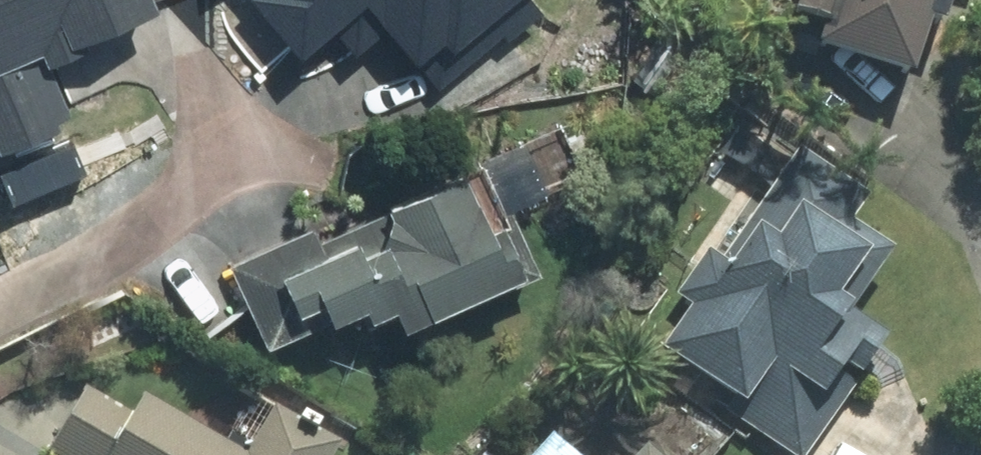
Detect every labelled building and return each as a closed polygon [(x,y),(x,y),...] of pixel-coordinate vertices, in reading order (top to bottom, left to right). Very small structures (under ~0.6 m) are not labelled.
[(47,125),(44,117),(61,109),(40,59),(79,44),(74,33),(142,4),(141,0),(0,0),(0,144),(47,125)] [(432,81),(496,29),(500,35),(536,6),(530,0),(248,0),(288,49),(323,19),(347,47),(377,23),(402,53),(406,51),(432,81)] [(790,12),(819,22),(811,45),(906,77),(932,0),(795,0),(790,12)] [(718,260),(704,251),(671,297),(686,306),(657,349),(731,400),(724,414),(785,454),(804,454),(852,386),(833,373),(839,364),(855,376),(884,335),(847,309),(889,249),(847,221),(865,196),(795,147),(718,260)] [(393,319),(515,265),(491,214),(482,218),(459,166),(380,202),(383,209),(317,239),(311,227),(227,264),(263,345),(343,308),(351,326),(361,321),(362,324),(389,311),(393,319)] [(88,390),(49,454),(242,454),(145,397),(133,418),(88,390)] [(338,445),(312,430),(315,427),(298,416),(296,421),(277,409),(249,454),(332,454),(338,445)] [(644,445),(635,454),(656,454),(644,445)]
